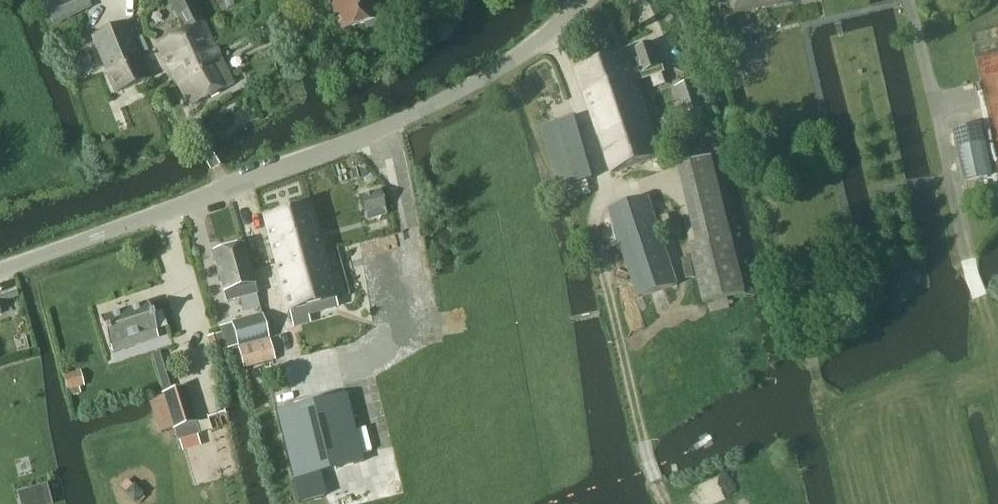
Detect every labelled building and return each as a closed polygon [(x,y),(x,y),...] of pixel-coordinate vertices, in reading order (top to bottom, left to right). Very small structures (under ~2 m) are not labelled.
[(48,14),(76,0),(41,0),(48,14)] [(157,46),(178,82),(204,69),(198,55),(215,46),(204,24),(192,0),(169,0),(186,33),(157,46)] [(340,32),(364,25),(366,29),(376,26),(375,21),(378,20),(372,0),(330,0),(340,32)] [(735,13),(783,3),(783,0),(732,0),(735,13)] [(116,94),(150,79),(126,23),(92,38),(116,94)] [(652,44),(636,48),(638,57),(644,73),(647,72),(660,68),(652,44)] [(204,69),(178,82),(191,106),(234,84),(216,46),(215,46),(198,55),(204,69)] [(77,76),(96,69),(90,53),(71,61),(77,76)] [(626,53),(577,69),(593,114),(641,97),(636,84),(634,77),(642,74),(640,67),(632,70),(629,60),(626,53)] [(678,89),(686,117),(706,111),(697,83),(678,89)] [(641,97),(593,114),(613,173),(661,157),(641,97)] [(558,189),(592,178),(575,119),(540,129),(558,189)] [(968,180),(989,176),(978,124),(957,128),(968,180)] [(683,135),(668,140),(671,149),(686,143),(683,135)] [(383,209),(379,193),(359,198),(363,214),(383,209)] [(639,298),(678,285),(648,197),(609,209),(639,298)] [(310,207),(263,220),(274,261),(321,249),(310,207)] [(359,211),(335,217),(344,239),(366,234),(359,211)] [(697,242),(690,244),(704,302),(745,292),(731,234),(697,242)] [(212,255),(226,305),(257,297),(244,247),(241,247),(238,245),(229,248),(228,251),(212,255)] [(321,249),(274,261),(289,316),(336,303),(321,249)] [(15,291),(6,295),(8,300),(17,297),(15,291)] [(153,321),(148,306),(100,322),(109,349),(110,349),(112,356),(132,349),(130,342),(157,334),(156,332),(166,329),(162,318),(153,321)] [(262,317),(231,325),(237,349),(268,340),(262,317)] [(275,361),(270,342),(239,350),(244,370),(275,361)] [(197,423),(186,387),(161,395),(162,398),(149,402),(159,433),(171,429),(172,431),(175,430),(178,442),(198,435),(195,424),(197,423)] [(346,397),(276,414),(293,480),(317,474),(362,463),(346,397)] [(141,492),(132,483),(123,492),(132,502),(141,492)]
